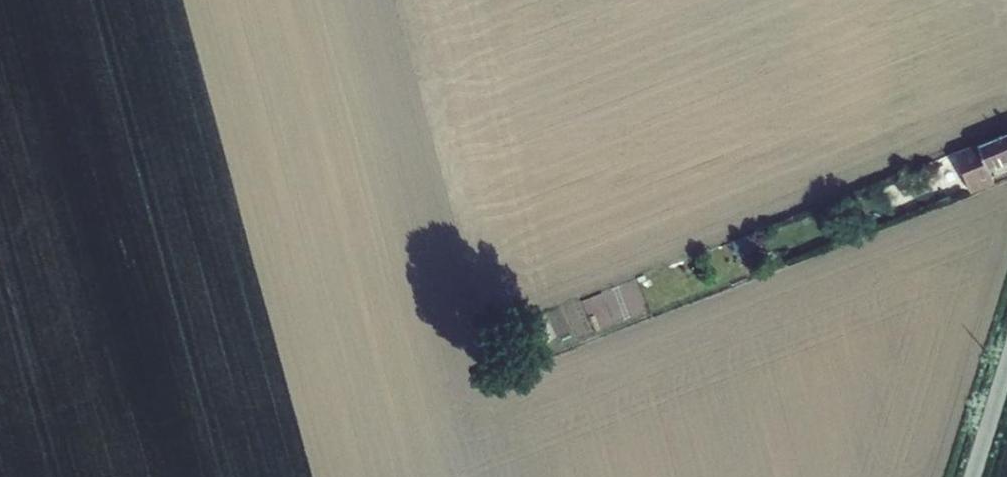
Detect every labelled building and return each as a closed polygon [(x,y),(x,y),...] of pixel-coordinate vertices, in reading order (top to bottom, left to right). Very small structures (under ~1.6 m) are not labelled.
[(1006,163),(1006,135),(979,146),(978,143),(955,152),(971,193),(994,184),(989,170),(1006,163)] [(931,162),(920,166),(924,177),(936,172),(931,162)]
